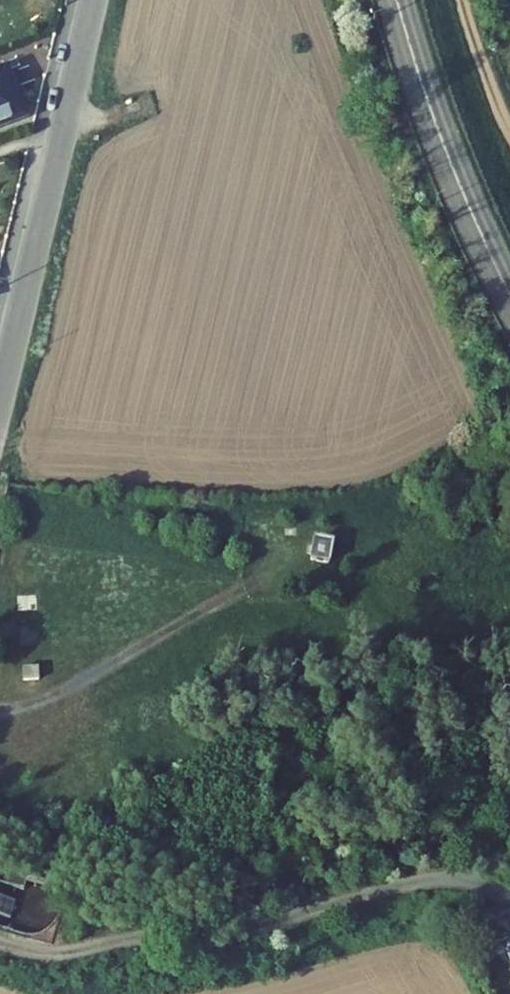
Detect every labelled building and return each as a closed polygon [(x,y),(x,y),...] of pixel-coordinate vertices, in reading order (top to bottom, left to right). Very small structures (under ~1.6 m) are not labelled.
[(10,72),(6,60),(0,62),(0,76),(10,72)] [(0,76),(0,120),(25,110),(10,72),(0,76)] [(313,542),(311,564),(330,566),(332,543),(313,542)]
